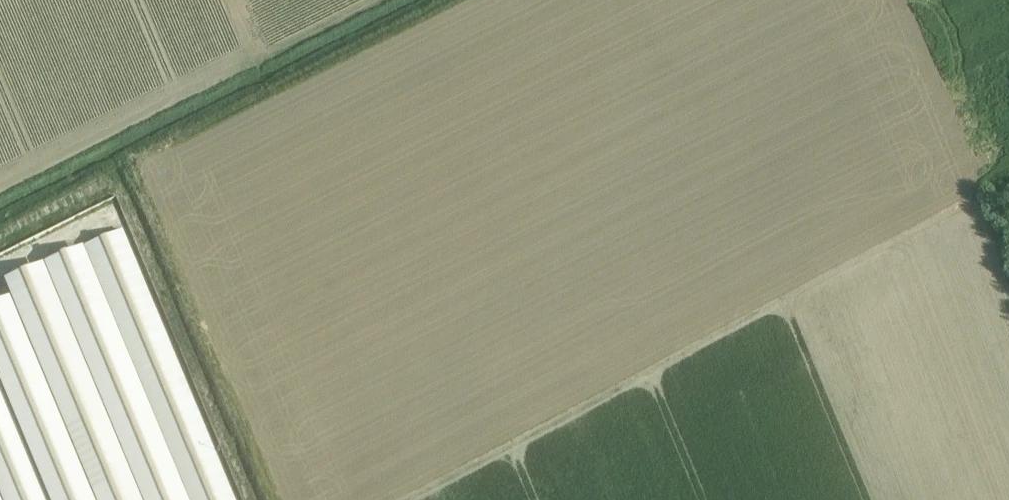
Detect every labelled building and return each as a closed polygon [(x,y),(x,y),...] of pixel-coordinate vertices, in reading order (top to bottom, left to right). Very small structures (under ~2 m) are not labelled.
[(146,219),(9,267),(17,291),(0,297),(0,499),(243,499),(146,219)]
